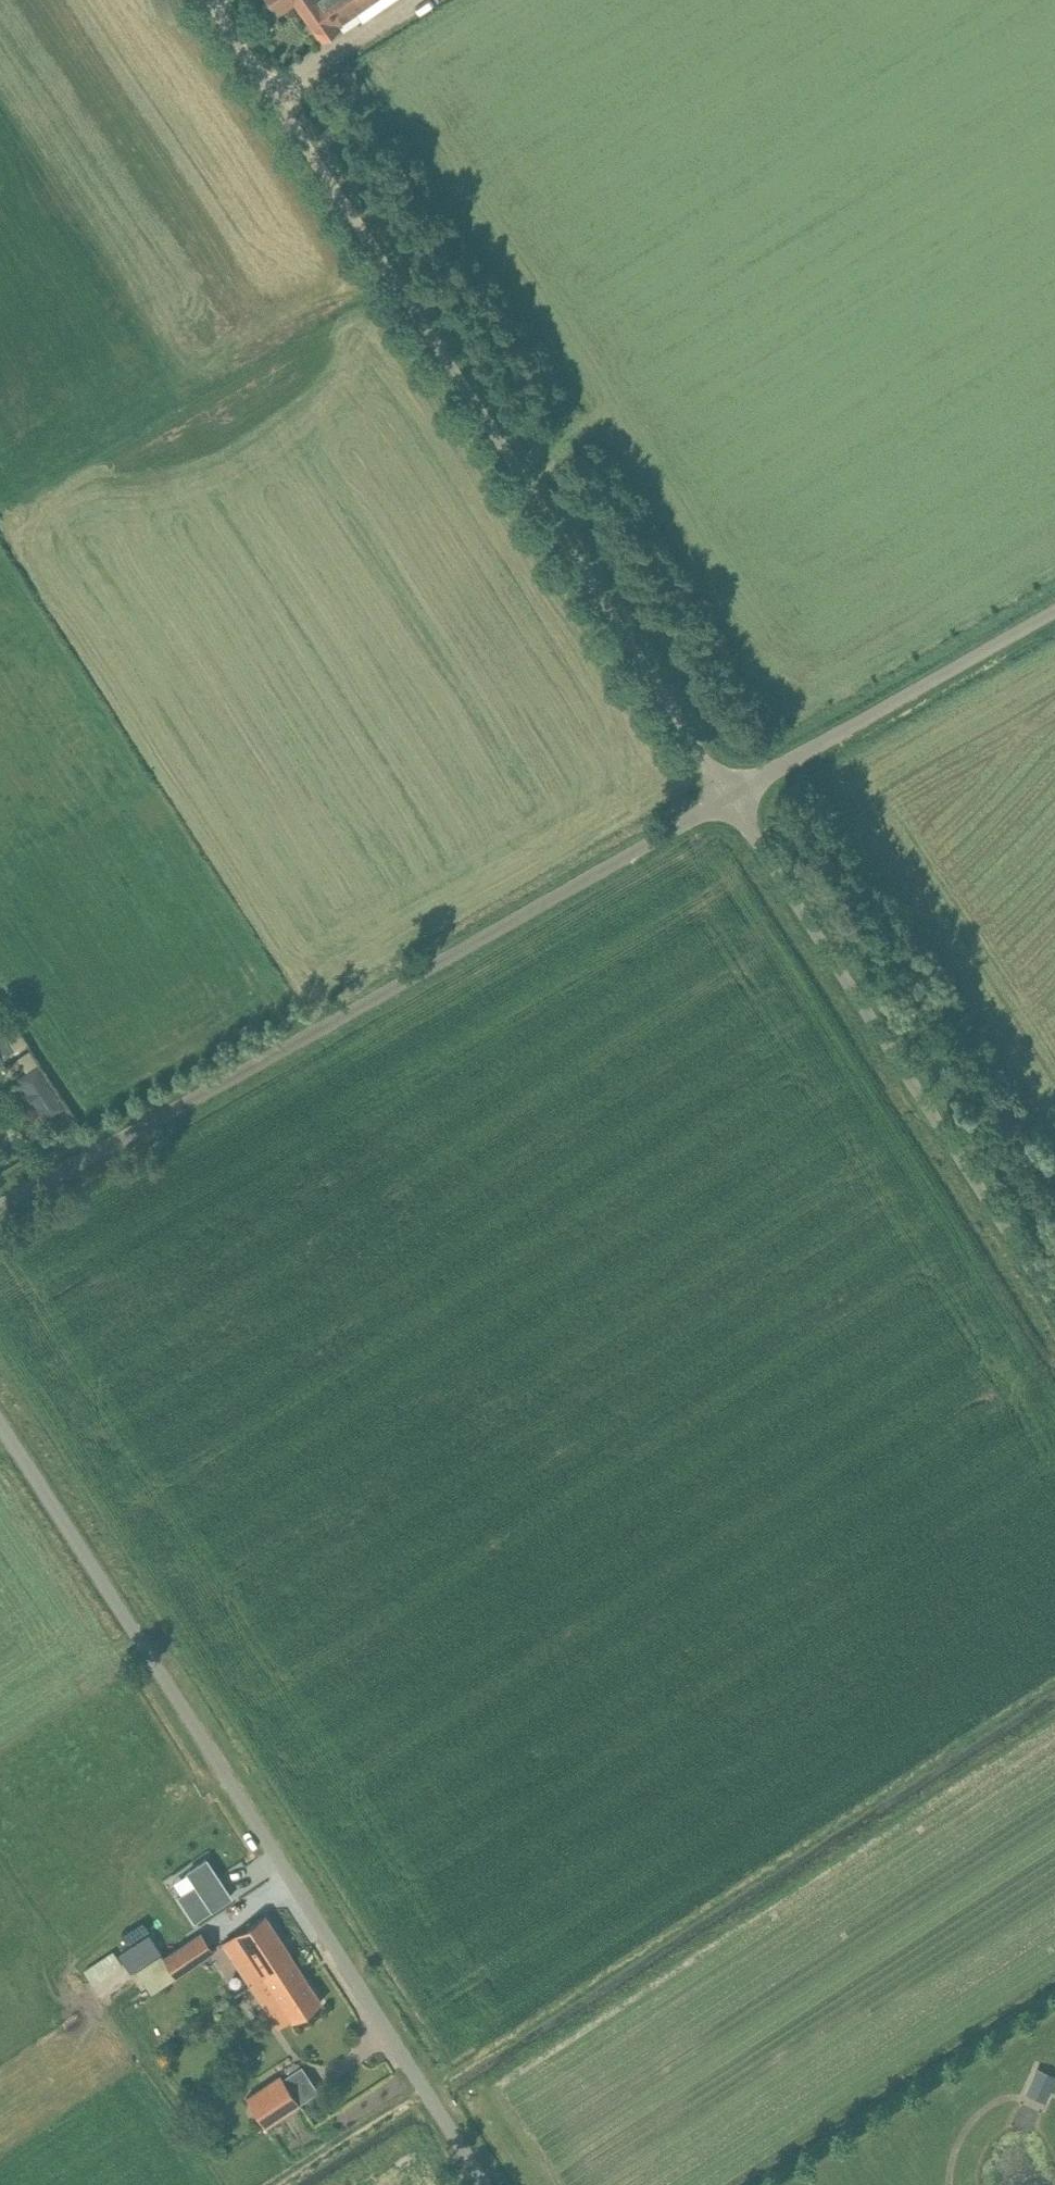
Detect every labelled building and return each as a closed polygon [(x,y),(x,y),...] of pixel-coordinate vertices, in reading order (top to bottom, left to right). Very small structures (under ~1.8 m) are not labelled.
[(279,13),(295,2),(321,40),(340,27),(339,25),(374,0),(270,0),(279,13)] [(3,1059),(2,1058),(21,1046),(8,1026),(1,1031),(0,1030),(0,1061),(3,1059)] [(29,1093),(47,1082),(37,1067),(20,1077),(29,1093)] [(64,1106),(55,1092),(36,1105),(45,1118),(64,1106)] [(233,1896),(207,1857),(186,1871),(195,1884),(177,1896),(195,1922),(233,1896)] [(264,1975),(292,1956),(266,1915),(224,1943),(251,1986),(265,1977),(264,1975)] [(137,1968),(152,1991),(213,1951),(201,1932),(165,1956),(162,1952),(137,1968)] [(149,1933),(119,1954),(131,1972),(137,1968),(162,1952),(149,1933)] [(321,2001),(292,1956),(264,1975),(265,1977),(251,1986),(278,2027),(291,2018),(293,2020),(321,2001)] [(1030,2081),(1051,2090),(1054,2092),(1054,2091),(1054,2075),(1036,2067),(1030,2081)] [(245,2096),(266,2126),(299,2103),(279,2073),(245,2096)]
